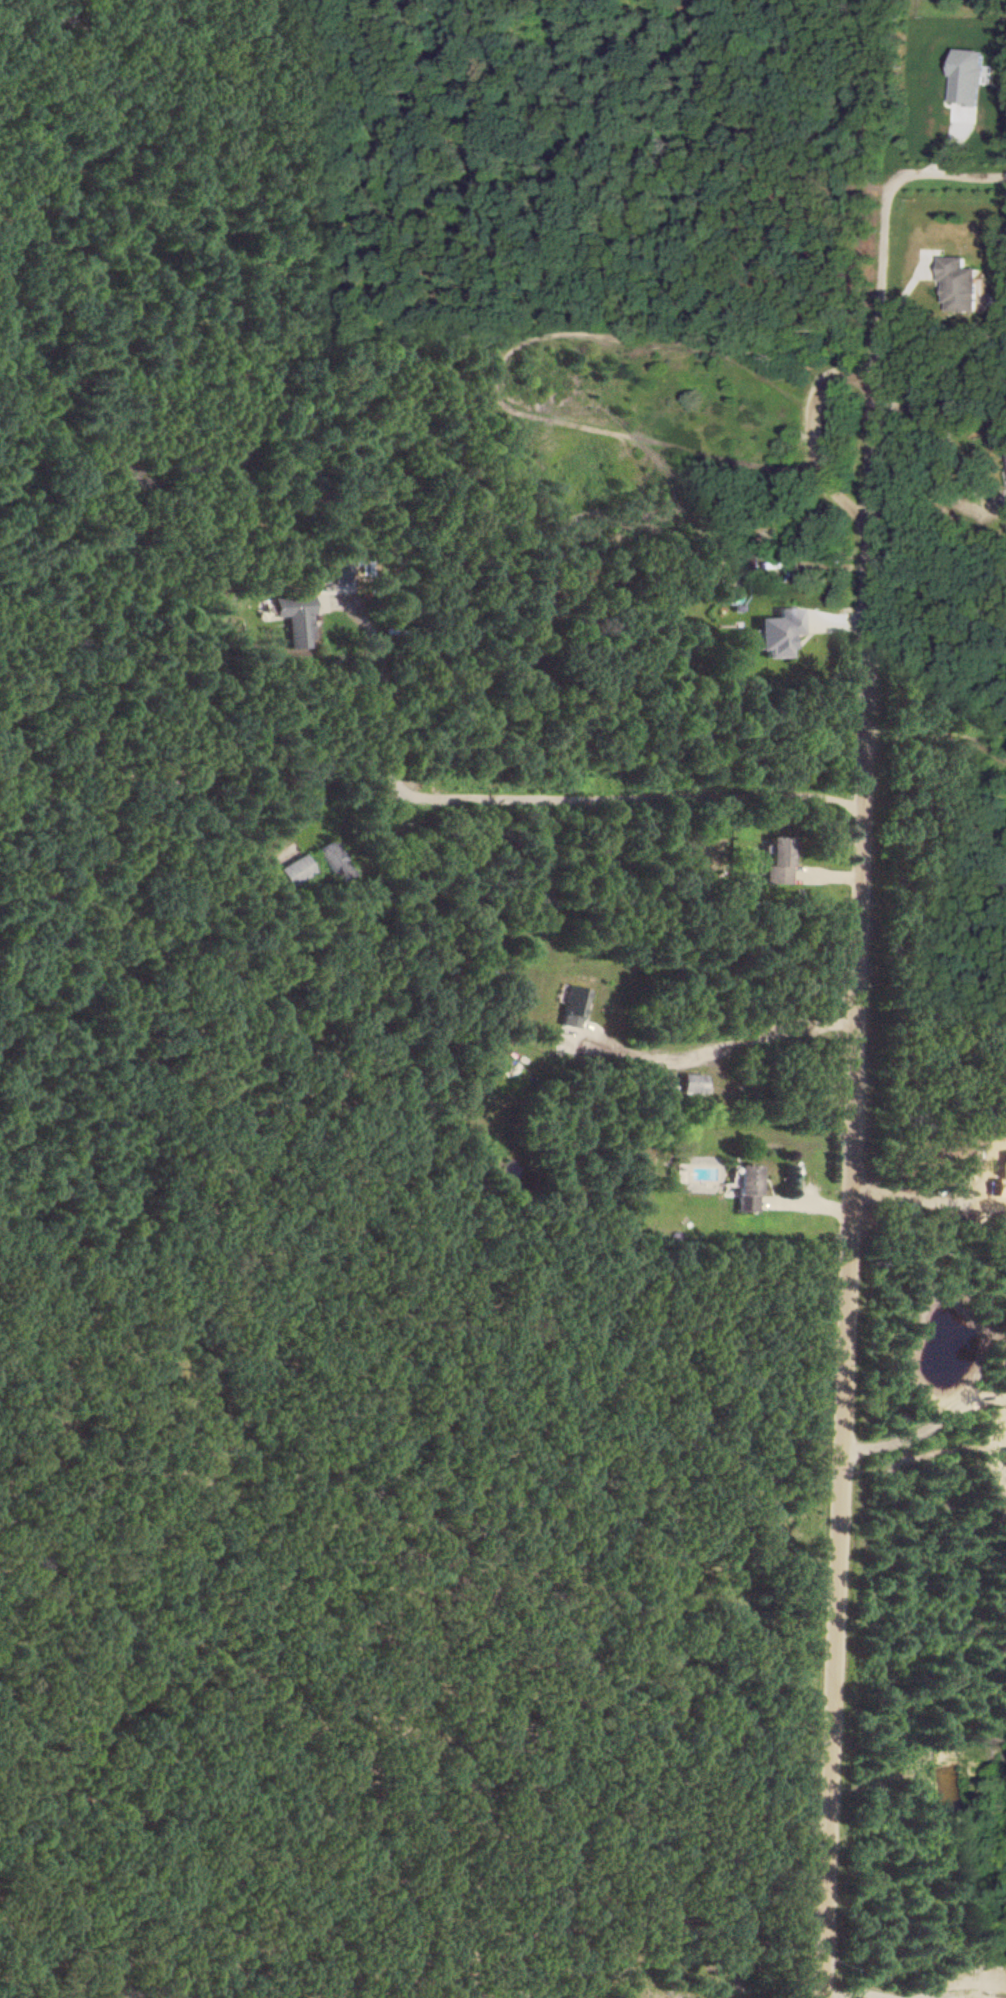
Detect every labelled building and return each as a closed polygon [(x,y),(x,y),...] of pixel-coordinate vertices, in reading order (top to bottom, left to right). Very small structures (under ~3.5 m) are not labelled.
[(967,256),(943,257),(943,310),(980,310),(980,268),(967,268),(967,256)] [(285,618),(288,650),(314,647),(309,594),(271,598),(273,619),(285,618)] [(757,617),(757,650),(764,650),(764,657),(789,657),(789,634),(800,634),(800,607),(776,607),(776,617),(757,617)] [(789,882),(789,835),(766,835),(766,882),(789,882)] [(335,884),(352,874),(330,838),(314,848),(335,884)] [(276,869),(287,887),(313,871),(302,853),(276,869)] [(577,1027),(584,988),(562,983),(555,1023),(577,1027)] [(703,1073),(680,1073),(680,1092),(703,1093),(703,1073)] [(757,1164),(736,1164),(736,1210),(757,1210),(757,1164)]
